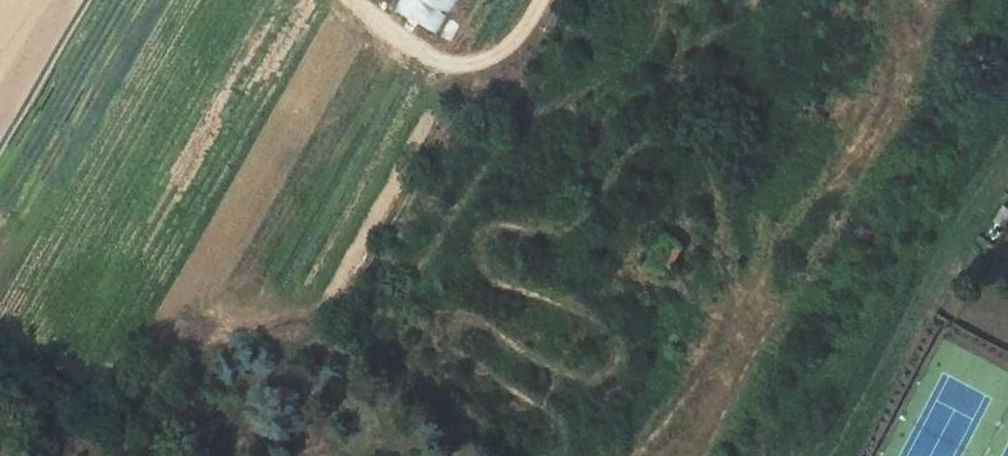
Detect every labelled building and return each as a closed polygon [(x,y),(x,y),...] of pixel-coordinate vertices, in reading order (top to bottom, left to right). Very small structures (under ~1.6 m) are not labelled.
[(399,14),(436,33),(453,0),(407,0),(399,14)] [(1001,206),(994,221),(1005,227),(1007,222),(1007,210),(1001,206)] [(680,247),(664,238),(648,265),(664,275),(680,247)]
